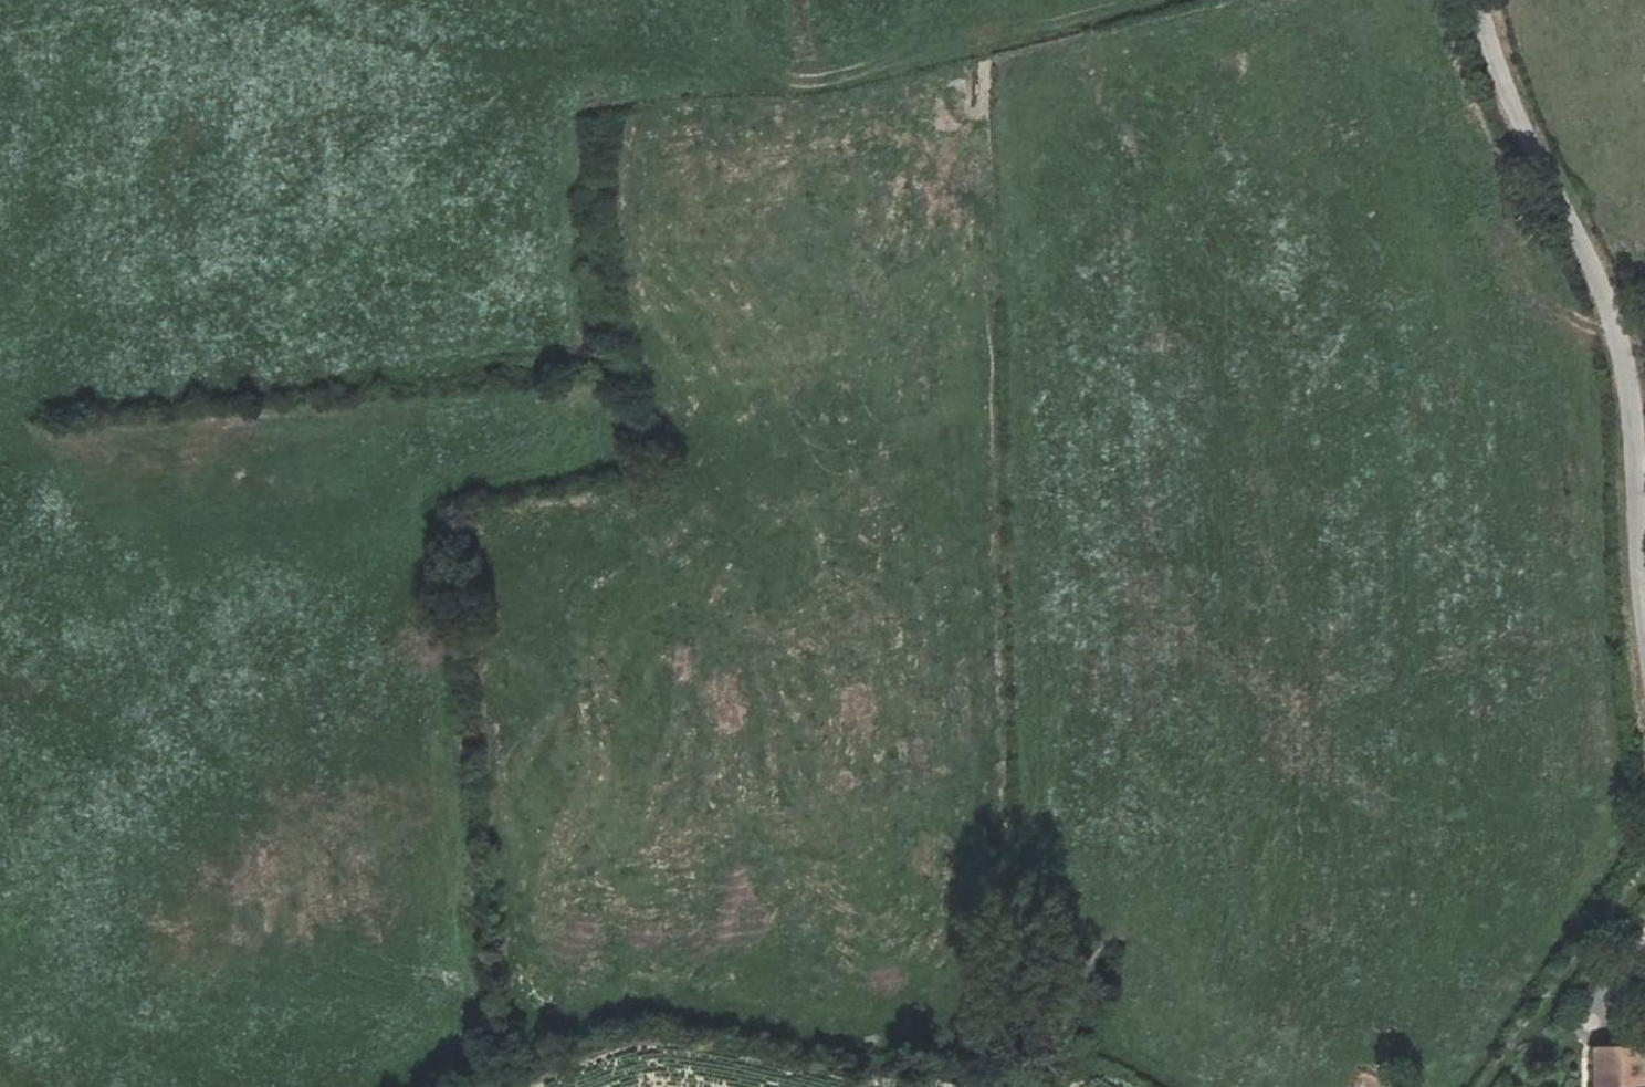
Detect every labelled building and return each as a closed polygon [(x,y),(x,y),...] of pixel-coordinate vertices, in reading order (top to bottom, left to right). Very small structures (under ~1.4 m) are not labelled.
[(1596,1051),(1597,1086),(1642,1086),(1641,1049),(1596,1051)]
